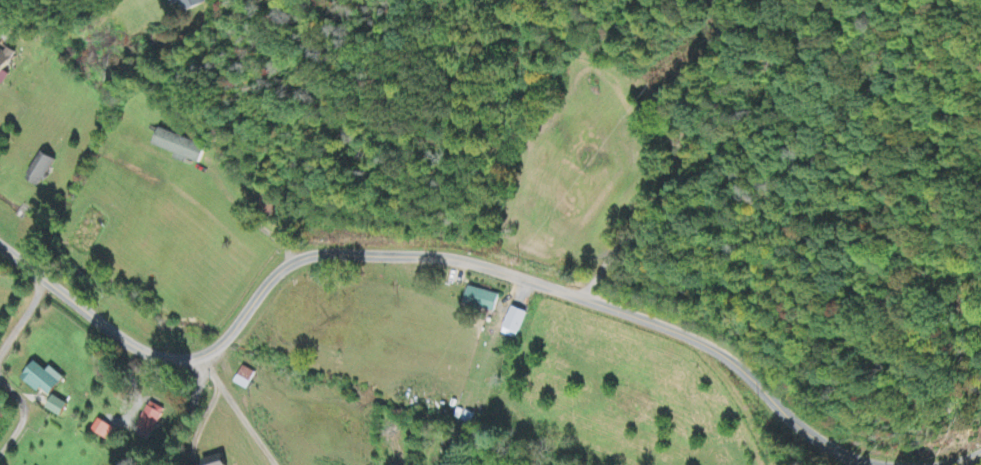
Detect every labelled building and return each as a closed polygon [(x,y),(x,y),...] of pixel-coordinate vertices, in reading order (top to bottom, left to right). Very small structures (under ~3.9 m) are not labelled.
[(204,0),(173,0),(176,7),(182,4),(186,14),(206,4),(204,0)] [(4,87),(10,76),(6,73),(17,55),(0,45),(0,85),(4,87)] [(198,166),(205,148),(160,130),(153,148),(198,166)] [(27,180),(41,188),(57,161),(43,153),(27,180)] [(495,312),(500,296),(470,288),(466,304),(495,312)] [(521,335),(527,313),(512,309),(505,330),(521,335)] [(65,380),(51,368),(48,372),(36,363),(22,381),(40,395),(42,392),(51,399),(65,380)] [(234,385),(248,392),(256,374),(243,368),(234,385)] [(63,418),(68,404),(53,398),(47,412),(63,418)] [(139,440),(151,444),(164,409),(149,403),(139,431),(142,432),(139,440)] [(92,432),(108,444),(116,432),(100,421),(92,432)] [(225,457),(203,460),(204,464),(226,464),(225,457)]
